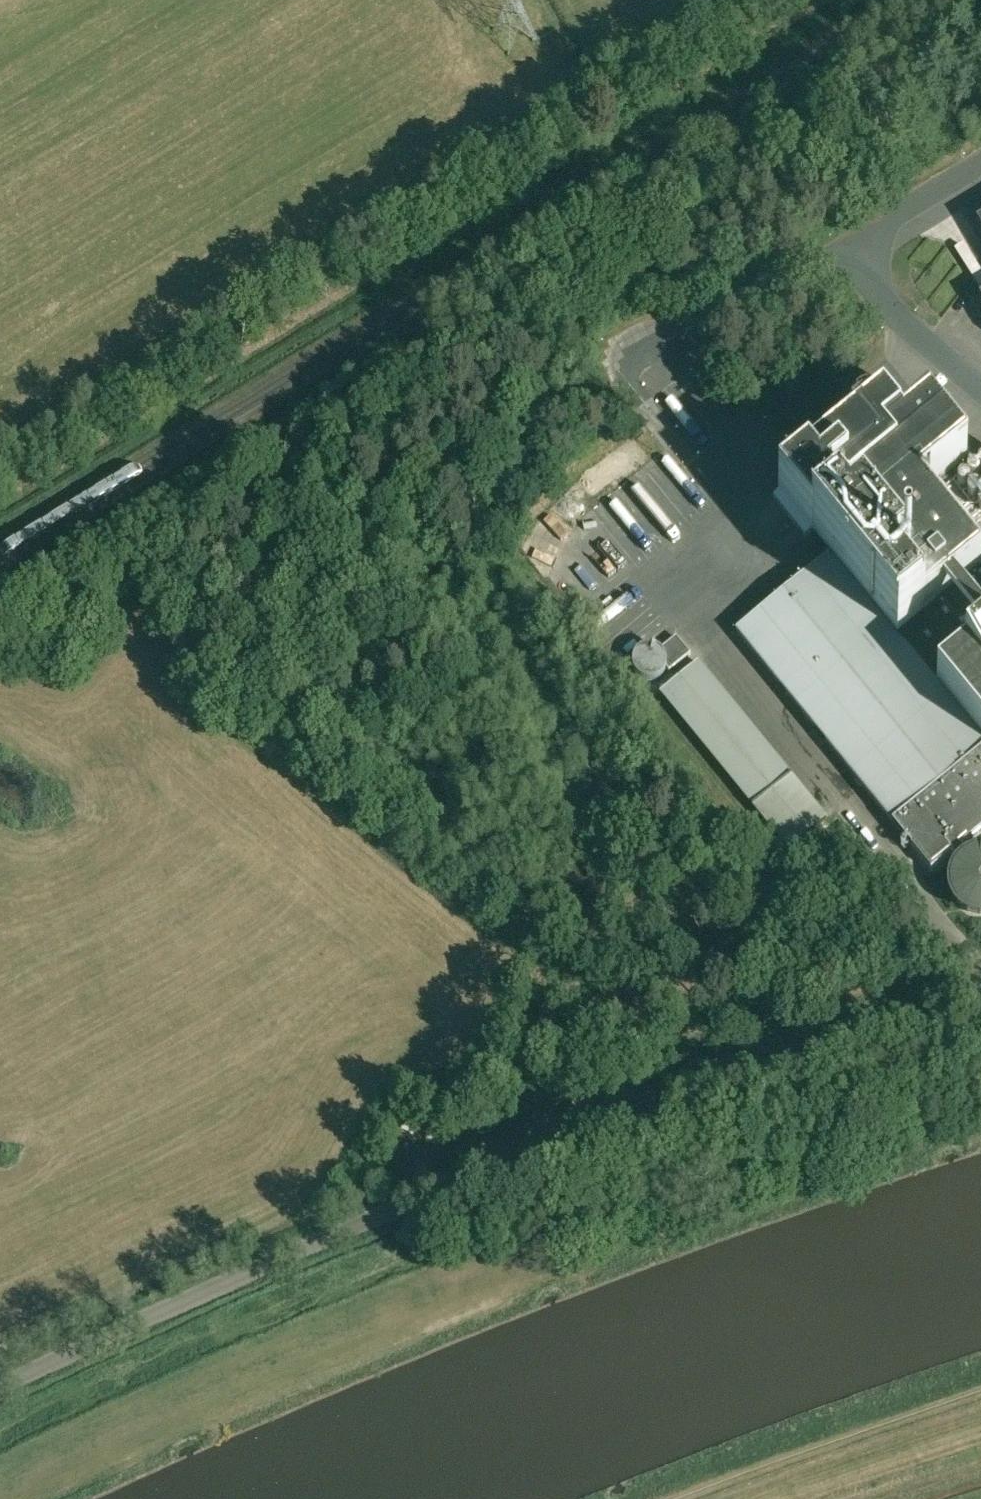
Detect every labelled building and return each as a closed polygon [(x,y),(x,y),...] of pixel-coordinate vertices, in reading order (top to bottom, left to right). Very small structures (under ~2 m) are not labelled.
[(736,633),(892,823),(891,824),(931,872),(950,856),(960,868),(958,871),(956,876),(955,880),(955,885),(955,890),(956,894),(958,898),(961,902),(964,906),(968,908),(972,910),(977,911),(980,912),(980,852),(979,852),(978,860),(977,860),(975,860),(973,861),(972,862),(970,862),(969,864),(969,865),(957,851),(980,831),(980,570),(957,541),(976,526),(938,480),(966,457),(929,411),(901,434),(881,410),(778,494),(810,533),(811,532),(830,555),(736,633)] [(639,414),(634,419),(641,427),(646,422),(639,414)] [(636,500),(629,505),(647,525),(653,520),(636,500)] [(645,655),(648,684),(673,682),(670,652),(645,655)] [(660,694),(660,695),(788,851),(826,819),(699,662),(660,694)]
